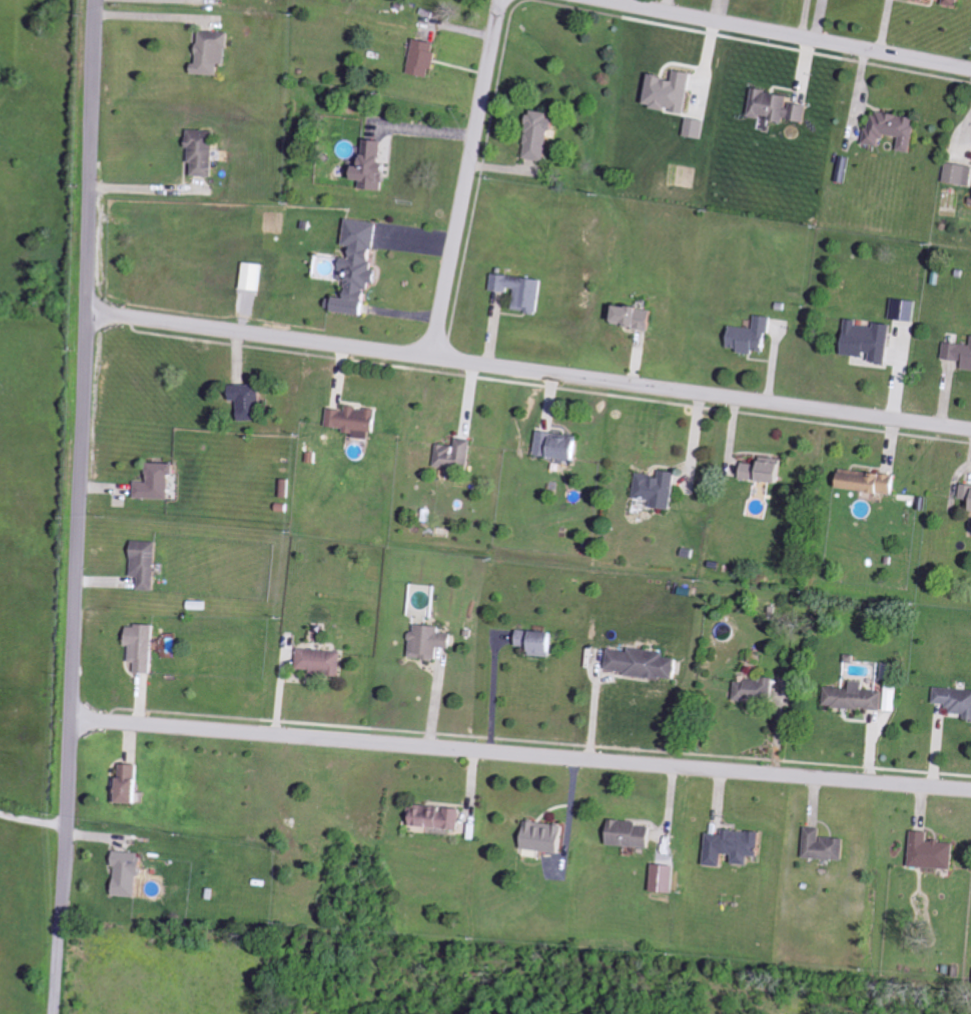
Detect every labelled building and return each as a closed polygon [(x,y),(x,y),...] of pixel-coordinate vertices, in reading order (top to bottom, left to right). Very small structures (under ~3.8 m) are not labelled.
[(232,33),(204,32),(203,64),(198,64),(198,75),(223,76),(223,65),(231,65),(232,33)] [(442,53),(437,52),(439,44),(420,39),(410,72),(431,78),(433,69),(437,70),(442,53)] [(698,74),(681,71),(680,80),(657,76),(652,107),(691,113),(698,74)] [(753,116),(806,124),(809,105),(791,102),(792,95),(756,89),(753,116)] [(528,159),(550,163),(557,114),(535,110),(528,159)] [(913,153),(919,118),(875,111),(869,145),(884,147),(886,135),(903,138),(901,151),(913,153)] [(195,176),(215,177),(219,132),(193,130),(191,150),(194,150),(193,165),(196,165),(195,176)] [(361,188),(386,192),(388,174),(393,175),(394,165),(386,164),(388,143),(371,141),(367,167),(364,166),(361,188)] [(970,186),(970,166),(948,163),(945,182),(970,186)] [(382,224),(352,219),(347,246),(357,248),(355,260),(347,258),(343,281),(352,282),(350,299),(340,298),(338,312),(369,317),(372,292),(373,283),(381,284),(383,272),(375,271),(382,224)] [(246,289),(263,292),(267,265),(249,262),(246,289)] [(493,290),(519,293),(517,311),(540,314),(542,298),(538,297),(539,290),(545,291),(546,280),(495,274),(493,290)] [(892,319),(916,323),(919,303),(895,298),(892,319)] [(622,327),(657,328),(658,309),(622,308),(622,327)] [(773,317),(758,316),(756,329),(732,327),(729,350),(769,354),(773,317)] [(890,365),(895,326),(879,324),(878,329),(861,326),(862,321),(850,319),(846,353),(874,357),(874,363),(890,365)] [(944,359),(966,362),(965,370),(970,371),(970,345),(946,343),(944,359)] [(264,421),(263,385),(237,386),(237,402),(243,402),(244,422),(264,421)] [(382,411),(352,407),(352,411),(334,408),(330,430),(378,437),(382,411)] [(586,438),(543,431),(539,455),(582,462),(586,438)] [(460,447),(441,445),(438,468),(470,472),(475,441),(461,439),(460,447)] [(789,483),(790,461),(764,460),(764,464),(745,463),(744,481),(789,483)] [(174,500),(175,475),(179,475),(179,465),(152,464),(152,483),(139,483),(139,499),(174,500)] [(657,501),(656,508),(676,510),(680,473),(664,471),(663,477),(641,475),(638,499),(657,501)] [(872,472),(847,471),(846,491),(900,494),(901,476),(871,474),(872,472)] [(136,578),(142,578),(142,591),(159,592),(160,542),(137,542),(136,578)] [(192,610),(209,610),(210,601),(192,600),(192,610)] [(158,625),(131,624),(131,646),(134,646),(133,662),(139,662),(139,672),(156,673),(158,625)] [(457,633),(444,633),(444,626),(416,624),(413,658),(441,660),(441,647),(456,649),(457,633)] [(536,646),(536,655),(561,656),(562,631),(522,630),(521,646),(536,646)] [(613,670),(683,680),(686,659),(672,657),(673,652),(636,647),(636,652),(616,649),(613,670)] [(345,651),(302,649),(301,669),(315,670),(315,674),(344,676),(345,651)] [(779,680),(739,678),(738,701),(778,702),(779,680)] [(900,711),(901,684),(889,684),(889,691),(868,690),(869,682),(855,682),(855,688),(829,687),(828,707),(889,709),(889,710),(900,711)] [(939,687),(938,704),(958,705),(957,713),(969,714),(968,719),(970,719),(970,690),(939,687)] [(117,802),(142,803),(144,764),(124,763),(124,777),(118,777),(117,802)] [(461,827),(462,807),(419,806),(418,826),(461,827)] [(657,827),(642,827),(642,821),(611,820),(609,845),(656,847),(657,827)] [(569,852),(570,823),(528,821),(527,850),(569,852)] [(848,838),(824,837),(824,828),(808,827),(807,858),(848,860),(848,838)] [(709,865),(727,866),(728,854),(738,855),(737,863),(754,864),(755,855),(764,856),(766,832),(727,829),(727,834),(711,833),(709,865)] [(958,842),(932,841),(932,831),(915,831),(914,867),(958,868),(958,842)] [(140,896),(141,875),(145,875),(146,852),(118,851),(116,895),(140,896)]
